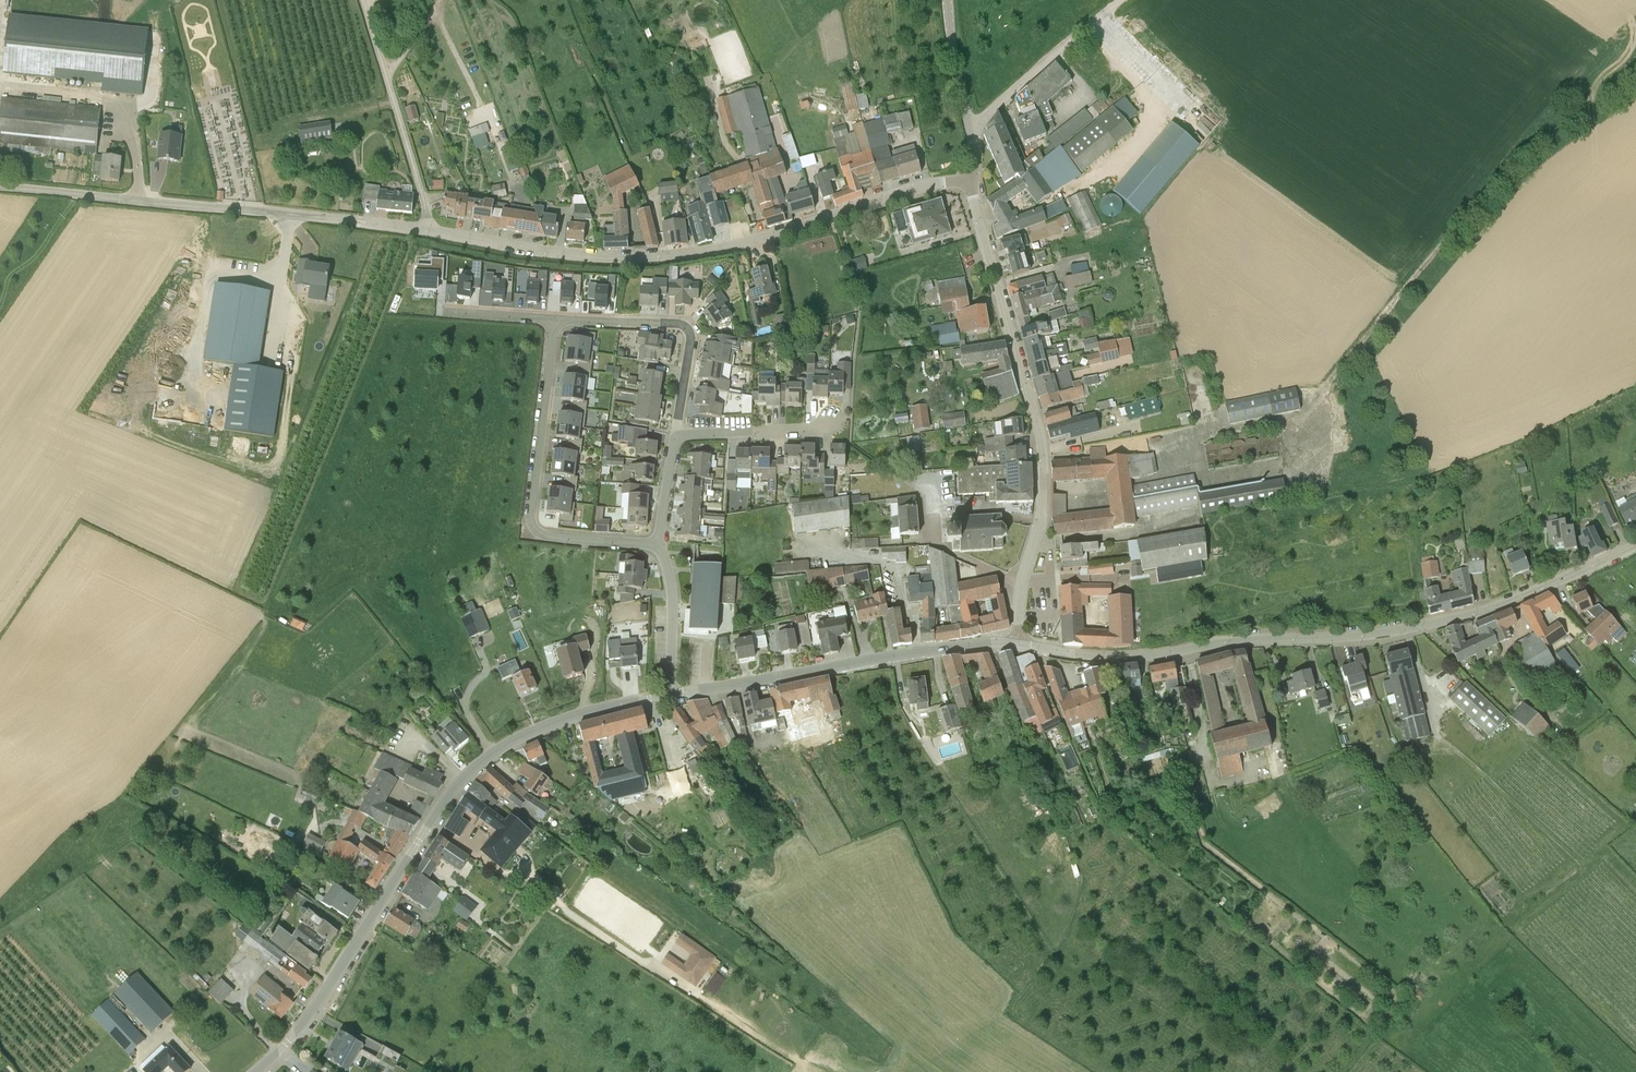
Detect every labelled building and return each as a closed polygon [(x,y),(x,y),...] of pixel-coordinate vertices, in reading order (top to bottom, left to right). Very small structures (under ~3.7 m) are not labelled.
[(10,17),(5,72),(103,84),(102,94),(141,98),(148,32),(10,17)] [(1047,123),(1045,119),(1052,116),(1047,103),(1072,82),(1056,63),(1015,100),(1022,119),(1015,123),(1024,145),(1046,136),(1046,135),(1055,128),(1052,121),(1047,123)] [(777,150),(759,88),(728,97),(739,132),(746,159),(757,156),(772,203),(781,209),(788,206),(791,216),(815,209),(809,190),(784,198),(777,177),(786,174),(778,150),(777,150)] [(859,109),(859,110),(869,107),(866,94),(856,96),(859,109)] [(739,132),(728,97),(716,100),(726,135),(739,132)] [(2,98),(0,116),(0,143),(97,153),(101,109),(2,98)] [(811,102),(803,105),(805,111),(813,108),(811,102)] [(1085,110),(1069,123),(1077,134),(1104,112),(1097,103),(1086,112),(1085,110)] [(415,106),(406,109),(409,122),(419,119),(415,106)] [(442,128),(444,114),(437,113),(436,122),(438,127),(442,128)] [(898,115),(883,119),(888,135),(902,131),(913,128),(909,113),(898,115)] [(1003,128),(998,115),(987,130),(988,134),(984,136),(1002,179),(997,183),(1002,191),(1033,167),(1042,159),(1039,152),(1026,162),(1017,140),(1010,143),(1004,128),(1003,128)] [(890,145),(888,135),(883,119),(863,125),(881,185),(921,173),(921,172),(916,154),(913,146),(899,151),(902,158),(887,163),(883,147),(890,145)] [(1047,139),(1052,145),(1056,150),(1076,134),(1068,123),(1047,139)] [(299,129),(299,130),(301,144),(333,139),(331,125),(331,124),(299,129)] [(881,185),(863,125),(854,128),(855,132),(849,134),(845,125),(832,129),(835,139),(836,139),(837,149),(841,169),(843,169),(845,177),(846,176),(850,191),(833,198),(836,207),(863,198),(861,192),(872,189),(872,190),(881,187),(881,185)] [(784,136),(791,161),(800,158),(793,133),(784,136)] [(158,160),(179,162),(181,136),(161,134),(158,160)] [(476,149),(489,144),(486,134),(472,139),(476,149)] [(1045,161),(1057,153),(1052,146),(1040,154),(1045,161)] [(519,170),(511,149),(502,153),(509,173),(519,170)] [(816,154),(800,159),(800,160),(803,171),(803,170),(803,171),(809,170),(809,169),(820,166),(816,154)] [(102,172),(101,180),(119,182),(121,158),(114,157),(114,158),(96,156),(94,171),(102,172)] [(785,223),(781,209),(772,203),(757,156),(746,159),(748,165),(753,182),(760,206),(763,205),(766,213),(763,214),(767,228),(785,223)] [(702,175),(708,173),(705,164),(704,159),(698,161),(702,175)] [(526,167),(519,170),(522,178),(529,174),(526,167)] [(603,176),(613,197),(614,212),(615,226),(603,227),(603,240),(604,250),(628,249),(626,211),(625,211),(623,193),(639,186),(629,167),(613,174),(612,171),(603,176)] [(1037,204),(1052,193),(1033,167),(1002,191),(987,202),(997,220),(999,224),(993,227),(997,240),(1047,222),(1042,209),(1022,216),(1021,214),(1018,215),(1016,211),(1008,215),(1002,206),(1025,188),(1037,204)] [(715,194),(743,185),(738,169),(730,171),(711,178),(710,178),(710,179),(715,194)] [(833,171),(832,170),(825,172),(825,173),(823,173),(823,175),(816,177),(823,200),(833,196),(829,182),(835,180),(833,171)] [(698,245),(712,241),(703,208),(705,208),(705,207),(718,203),(715,194),(710,179),(696,183),(702,204),(693,206),(696,216),(691,218),(698,245)] [(659,194),(678,192),(677,183),(658,185),(659,194)] [(504,184),(491,187),(494,199),(507,195),(504,184)] [(377,210),(412,213),(414,194),(380,191),(377,210)] [(469,196),(446,193),(443,207),(456,209),(454,217),(465,219),(466,217),(473,218),(476,202),(468,201),(469,196)] [(1099,226),(1085,193),(1069,199),(1083,233),(1099,226)] [(1123,209),(1123,207),(1123,206),(1123,205),(1122,203),(1122,202),(1121,201),(1120,200),(1119,199),(1118,198),(1117,197),(1116,197),(1114,196),(1113,196),(1111,196),(1110,196),(1109,196),(1107,197),(1106,197),(1105,198),(1104,199),(1103,200),(1102,201),(1101,202),(1101,203),(1100,205),(1100,206),(1100,207),(1100,209),(1100,210),(1101,211),(1101,213),(1102,214),(1103,215),(1104,216),(1105,217),(1106,218),(1107,218),(1109,219),(1110,219),(1111,219),(1113,219),(1114,219),(1116,218),(1117,218),(1118,217),(1119,216),(1120,215),(1121,214),(1122,213),(1122,211),(1123,210),(1123,209)] [(945,213),(941,200),(903,211),(903,212),(892,215),(898,234),(909,231),(913,245),(934,239),(934,240),(935,240),(935,239),(951,234),(947,219),(945,213)] [(483,227),(500,229),(504,204),(494,203),(494,202),(485,201),(484,203),(476,202),(473,218),(473,220),(484,222),(483,227)] [(509,212),(507,211),(508,205),(504,204),(500,229),(500,230),(544,237),(537,216),(519,214),(520,208),(510,206),(509,212)] [(569,225),(567,240),(583,242),(585,226),(584,226),(585,220),(592,221),(587,206),(577,206),(576,219),(575,219),(574,225),(569,225)] [(544,237),(557,239),(559,226),(555,226),(557,217),(543,216),(544,210),(534,209),(537,216),(544,237)] [(638,212),(647,248),(658,248),(649,209),(638,212)] [(1060,218),(1063,225),(1072,221),(1068,214),(1060,218)] [(666,247),(687,245),(684,220),(663,222),(666,247)] [(1043,240),(1060,235),(1057,225),(1040,230),(1043,240)] [(1008,250),(1010,258),(1026,254),(1024,247),(1029,246),(1026,235),(1000,242),(1003,251),(1008,250)] [(1012,276),(1031,271),(1026,254),(1010,258),(1010,259),(1007,259),(1008,260),(1013,276),(1012,276)] [(853,274),(867,270),(864,259),(849,263),(853,274)] [(316,288),(317,281),(327,283),(330,268),(315,266),(315,263),(314,262),(308,262),(300,260),(296,282),(296,284),(296,285),(297,285),(303,286),(316,288)] [(418,290),(438,292),(439,281),(445,282),(446,262),(434,261),(434,267),(420,266),(418,290)] [(459,278),(458,299),(470,299),(471,289),(480,289),(482,262),(473,261),(471,279),(459,278)] [(1081,275),(1089,273),(1086,263),(1070,266),(1073,277),(1081,275)] [(760,304),(759,302),(760,302),(759,299),(776,294),(772,277),(769,278),(767,268),(753,272),(757,289),(747,292),(749,300),(757,341),(763,340),(756,305),(760,304)] [(492,301),(505,302),(505,293),(512,294),(514,270),(505,269),(505,278),(494,277),(492,301)] [(546,298),(548,272),(539,271),(538,280),(528,280),(526,303),(539,304),(539,298),(546,298)] [(1012,298),(1013,298),(1037,291),(1058,286),(1058,287),(1059,287),(1055,273),(1042,276),(1008,287),(1011,299),(1012,298)] [(1089,273),(1081,275),(1083,286),(1091,284),(1089,273)] [(718,281),(712,276),(708,281),(713,286),(718,281)] [(573,307),(573,298),(580,298),(581,278),(573,278),(572,286),(562,285),(560,306),(573,307)] [(666,295),(667,281),(653,280),(653,288),(641,288),(641,289),(640,307),(658,308),(658,294),(666,295)] [(670,280),(668,297),(675,297),(675,306),(690,306),(691,299),(699,299),(699,284),(691,283),(691,281),(670,280)] [(934,289),(931,281),(922,283),(925,292),(934,289)] [(234,365),(259,369),(270,292),(216,284),(205,360),(234,365)] [(614,299),(615,286),(596,285),(595,308),(607,309),(608,298),(614,299)] [(1063,302),(1058,287),(1058,286),(1037,291),(1042,308),(1063,302)] [(939,292),(941,305),(968,300),(966,287),(939,292)] [(1018,320),(1029,318),(1028,314),(1037,311),(1036,310),(1042,308),(1037,291),(1013,298),(1018,320)] [(720,292),(707,301),(713,311),(708,314),(707,311),(703,314),(714,329),(732,316),(723,304),(727,301),(720,292)] [(1046,310),(1047,313),(1065,307),(1064,304),(1046,310)] [(962,335),(989,330),(985,307),(958,312),(962,335)] [(1050,322),(1067,316),(1065,308),(1048,314),(1050,322)] [(786,314),(775,316),(778,331),(789,329),(786,314)] [(854,315),(845,317),(847,326),(856,323),(854,315)] [(1087,318),(1079,320),(1081,329),(1090,327),(1087,318)] [(960,337),(957,322),(930,326),(932,340),(939,338),(940,345),(959,343),(960,347),(966,347),(964,337),(960,337)] [(1024,341),(1049,336),(1059,333),(1056,322),(1032,328),(1021,330),(1024,341)] [(595,342),(596,334),(582,332),(581,339),(569,337),(569,339),(568,339),(567,349),(567,350),(590,352),(591,341),(595,342)] [(659,359),(670,361),(672,343),(657,341),(658,334),(640,332),(638,346),(640,346),(638,361),(643,361),(658,364),(659,359)] [(736,338),(713,336),(711,344),(708,343),(707,349),(704,348),(702,362),(721,365),(732,366),(734,352),(736,338)] [(1049,336),(1024,341),(1023,341),(1030,367),(1049,363),(1049,361),(1057,359),(1057,358),(1069,355),(1066,344),(1052,347),(1049,336)] [(1101,349),(1100,344),(1098,344),(1097,338),(1083,341),(1086,352),(1098,349),(1101,349)] [(1119,360),(1116,346),(1115,341),(1108,342),(1100,344),(1101,349),(1104,363),(1119,360)] [(1008,397),(1019,393),(1013,378),(1010,368),(1010,366),(1005,368),(1003,359),(1007,358),(1007,357),(1004,343),(953,352),(955,360),(962,359),(963,365),(997,360),(1000,369),(981,375),(989,402),(1008,397)] [(1088,356),(1090,366),(1104,363),(1101,349),(1098,349),(1099,353),(1088,356)] [(590,352),(567,350),(567,351),(565,361),(566,361),(566,362),(578,364),(578,370),(591,372),(594,353),(590,352)] [(1060,368),(1057,359),(1049,361),(1049,363),(1030,367),(1034,382),(1061,376),(1060,374),(1072,371),(1071,365),(1060,368)] [(710,390),(728,392),(730,382),(719,380),(721,365),(702,362),(699,379),(712,381),(710,390)] [(943,362),(943,371),(952,370),(952,362),(943,362)] [(829,379),(828,379),(828,394),(843,395),(844,379),(851,380),(851,364),(838,363),(838,373),(829,373),(829,379)] [(273,437),(283,372),(259,369),(234,365),(225,430),(273,437)] [(591,372),(578,370),(577,377),(564,375),(564,376),(563,376),(562,386),(563,386),(563,387),(585,390),(587,379),(590,379),(591,372)] [(643,383),(661,386),(663,375),(645,372),(643,383)] [(1034,382),(1039,398),(1077,388),(1075,382),(1063,385),(1061,376),(1034,382)] [(1098,376),(1082,379),(1082,381),(1088,379),(1089,386),(1100,383),(1098,376)] [(781,384),(781,386),(781,403),(786,403),(786,406),(801,407),(802,390),(807,390),(807,378),(797,378),(797,384),(787,384),(781,384)] [(828,399),(828,394),(828,379),(814,378),(812,398),(828,399)] [(1083,387),(1089,386),(1088,379),(1082,381),(1075,382),(1077,388),(1039,398),(1042,409),(1053,406),(1085,397),(1083,387)] [(780,403),(781,403),(781,386),(776,386),(776,381),(760,380),(759,393),(759,400),(759,402),(771,402),(771,406),(780,406),(780,403)] [(661,386),(643,383),(641,394),(659,397),(661,386)] [(585,390),(563,387),(562,389),(561,398),(561,400),(574,401),(573,408),(587,410),(587,402),(584,402),(585,390)] [(726,405),(728,393),(728,392),(710,390),(698,388),(695,406),(701,407),(700,414),(699,414),(721,418),(723,405),(726,405)] [(1300,411),(1297,395),(1296,388),(1226,403),(1230,425),(1300,411)] [(662,397),(659,397),(641,394),(640,394),(638,394),(636,407),(664,411),(665,404),(661,403),(662,397)] [(742,395),(742,405),(752,405),(752,400),(752,397),(742,395)] [(1156,398),(1125,406),(1128,420),(1160,412),(1156,398)] [(1116,407),(1115,402),(1113,403),(1112,399),(1098,404),(1100,411),(1116,407)] [(912,408),(915,431),(930,429),(927,406),(912,408)] [(635,420),(639,420),(644,421),(649,422),(657,424),(658,418),(663,418),(664,411),(636,407),(635,420)] [(1044,416),(1047,426),(1078,417),(1075,407),(1044,416)] [(558,424),(558,425),(581,428),(584,428),(587,410),(573,408),(572,414),(559,413),(559,414),(558,424)] [(942,416),(944,430),(966,426),(964,413),(942,416)] [(1179,415),(1182,426),(1191,424),(1189,413),(1179,415)] [(895,415),(896,423),(908,422),(907,414),(895,415)] [(987,445),(1013,442),(1013,436),(1023,435),(1022,418),(993,423),(994,438),(986,439),(987,445)] [(1047,428),(1050,439),(1084,431),(1081,420),(1047,428)] [(581,428),(558,425),(558,426),(557,426),(556,436),(557,436),(556,437),(569,439),(568,445),(582,447),(583,440),(579,439),(581,428)] [(633,428),(619,427),(619,434),(618,442),(632,443),(633,428)] [(921,451),(919,437),(906,438),(908,452),(921,451)] [(658,443),(637,442),(637,448),(637,457),(657,457),(658,443)] [(1014,448),(1013,442),(987,445),(988,453),(1007,451),(1008,465),(1026,465),(1025,447),(1014,448)] [(582,447),(568,445),(567,452),(555,450),(555,452),(554,452),(553,462),(553,463),(576,465),(577,454),(581,455),(582,447)] [(824,471),(825,464),(820,463),(820,454),(815,454),(815,446),(801,445),(801,448),(801,465),(808,465),(808,470),(813,470),(813,476),(824,476),(824,471)] [(830,467),(844,467),(845,446),(830,446),(830,467)] [(801,448),(785,447),(784,456),(778,456),(778,465),(778,475),(789,475),(789,468),(801,469),(801,465),(801,448)] [(1131,480),(1157,474),(1154,455),(1143,456),(1107,459),(1106,449),(1090,450),(1091,460),(1051,463),(1053,484),(1052,484),(1052,494),(1052,518),(1054,536),(1135,524),(1135,518),(1200,506),(1201,515),(1287,500),(1283,480),(1198,496),(1194,475),(1132,486),(1131,480)] [(752,450),(737,450),(736,479),(752,480),(752,475),(753,450),(752,450)] [(769,450),(753,450),(752,475),(762,475),(762,480),(768,480),(767,492),(776,492),(776,480),(776,475),(778,475),(778,465),(769,465),(769,450)] [(693,458),(693,466),(710,467),(711,461),(716,461),(716,455),(688,454),(688,458),(693,458)] [(624,467),(624,460),(607,459),(606,466),(624,467)] [(1524,462),(1516,464),(1518,474),(1526,472),(1524,462)] [(576,465),(553,463),(553,464),(551,474),(552,474),(552,475),(564,477),(564,483),(577,485),(578,477),(574,477),(576,465)] [(1033,503),(1031,465),(1026,465),(1008,465),(958,468),(958,495),(989,494),(989,502),(996,501),(996,503),(997,503),(1033,503)] [(653,482),(654,466),(631,466),(631,473),(636,473),(636,481),(653,482)] [(710,467),(693,466),(692,475),(686,474),(686,477),(709,479),(709,480),(713,480),(714,475),(709,474),(710,467)] [(834,471),(824,471),(824,476),(824,501),(834,500),(834,471)] [(728,476),(727,491),(735,491),(736,476),(728,476)] [(680,489),(707,491),(707,486),(703,485),(703,479),(709,480),(709,479),(686,477),(685,486),(680,485),(680,489)] [(576,492),(577,485),(564,483),(563,490),(550,488),(550,490),(549,489),(548,499),(549,499),(549,500),(571,503),(573,492),(576,492)] [(631,491),(629,510),(648,511),(648,496),(639,496),(640,485),(623,485),(623,491),(631,491)] [(685,493),(684,501),(701,502),(702,496),(707,496),(707,491),(680,489),(679,492),(685,493)] [(1626,502),(1624,498),(1616,503),(1628,527),(1635,523),(1635,496),(1626,502)] [(919,535),(916,497),(885,499),(886,505),(891,504),(893,530),(899,529),(900,536),(919,535)] [(834,500),(824,501),(799,505),(792,506),(796,534),(850,527),(849,498),(834,500)] [(571,503),(549,500),(548,502),(548,501),(547,511),(547,513),(560,514),(559,521),(573,523),(575,504),(571,503)] [(705,515),(705,514),(705,509),(701,509),(701,502),(684,501),(684,509),(678,509),(678,512),(705,515)] [(1611,527),(1618,524),(1608,504),(1601,508),(1611,527)] [(647,528),(648,511),(629,510),(629,521),(623,521),(623,529),(631,530),(631,527),(647,528)] [(682,525),(699,526),(700,519),(704,520),(725,522),(725,516),(705,514),(705,515),(678,512),(677,516),(683,516),(682,525)] [(1001,525),(1001,519),(1001,515),(1000,516),(1000,515),(950,518),(951,528),(947,528),(946,528),(947,542),(952,542),(953,552),(960,551),(960,552),(993,550),(993,549),(1002,549),(1002,540),(1006,535),(1006,529),(1001,525)] [(1548,532),(1550,545),(1555,544),(1556,549),(1565,548),(1566,551),(1578,549),(1574,526),(1568,527),(1567,520),(1558,521),(1557,516),(1548,517),(1551,532),(1548,532)] [(608,533),(609,521),(596,520),(596,532),(608,533)] [(699,526),(682,525),(682,533),(676,532),(676,536),(699,538),(703,538),(704,533),(699,532),(699,526)] [(1137,541),(1136,541),(1140,559),(1143,572),(1207,561),(1204,528),(1137,540),(1137,541)] [(1589,546),(1594,557),(1607,551),(1604,542),(1599,544),(1594,530),(1584,533),(1585,536),(1578,538),(1583,549),(1589,546)] [(851,550),(879,549),(878,539),(850,540),(851,550)] [(1140,559),(1136,541),(1129,542),(1128,542),(1130,561),(1140,559)] [(1074,561),(1074,568),(1088,567),(1086,553),(1099,552),(1106,551),(1105,544),(1099,544),(1098,544),(1060,548),(1062,562),(1074,561)] [(906,548),(882,549),(882,559),(887,559),(887,561),(895,561),(895,563),(906,563),(906,548)] [(929,566),(933,610),(949,608),(953,640),(963,639),(971,638),(984,635),(980,625),(980,623),(964,627),(959,607),(957,585),(955,560),(929,548),(930,566),(929,566)] [(1482,550),(1466,551),(1468,570),(1468,574),(1484,573),(1482,550)] [(1507,558),(1513,576),(1529,569),(1522,552),(1507,558)] [(646,577),(647,572),(643,571),(644,564),(636,563),(636,557),(620,555),(619,563),(625,563),(624,576),(646,577)] [(1424,579),(1425,579),(1439,577),(1437,561),(1422,563),(1424,579)] [(1204,576),(1202,562),(1156,570),(1158,583),(1204,576)] [(722,566),(704,565),(694,564),(689,630),(717,632),(719,604),(734,605),(737,577),(721,578),(722,566)] [(1115,574),(1114,565),(1090,566),(1090,575),(1115,574)] [(921,644),(936,642),(934,620),(933,610),(929,566),(915,568),(916,577),(907,578),(910,604),(922,603),(923,630),(920,630),(921,644)] [(873,596),(867,567),(843,568),(806,571),(811,594),(866,581),(870,597),(853,601),(858,622),(878,618),(872,596),(873,596)] [(1141,567),(1135,567),(1131,568),(1132,577),(1136,577),(1142,576),(1141,567)] [(1129,649),(1131,649),(1131,646),(1133,647),(1132,645),(1140,644),(1138,594),(1128,594),(1128,587),(1111,588),(1110,584),(1081,586),(1080,570),(1061,571),(1062,581),(1062,587),(1060,587),(1062,610),(1064,646),(1064,645),(1078,646),(1089,647),(1091,647),(1099,647),(1099,649),(1101,649),(1101,647),(1101,649),(1103,650),(1103,647),(1104,647),(1104,649),(1105,649),(1105,647),(1112,648),(1115,648),(1115,649),(1117,649),(1117,647),(1129,647),(1129,649)] [(1473,604),(1468,574),(1468,570),(1456,572),(1457,580),(1459,580),(1461,591),(1448,594),(1451,609),(1473,604)] [(634,589),(642,589),(642,582),(646,582),(646,577),(624,576),(620,575),(619,588),(618,587),(617,594),(621,594),(620,604),(622,608),(626,610),(630,609),(633,606),(634,589)] [(1000,596),(996,577),(957,585),(959,607),(974,604),(974,603),(990,599),(1002,596),(1000,596)] [(1427,600),(1429,609),(1430,614),(1444,611),(1441,596),(1440,596),(1438,587),(1425,590),(1427,600)] [(912,644),(910,630),(903,631),(900,609),(888,612),(884,593),(873,596),(872,596),(878,618),(887,616),(893,646),(893,647),(912,644)] [(1548,593),(1541,597),(1548,609),(1553,615),(1556,613),(1562,610),(1548,593)] [(1579,615),(1587,611),(1596,620),(1585,631),(1591,638),(1598,645),(1599,646),(1605,640),(1607,643),(1614,637),(1617,642),(1626,634),(1605,612),(1599,605),(1592,608),(1585,593),(1571,599),(1579,615)] [(1009,629),(1002,596),(990,599),(992,608),(986,609),(988,617),(979,619),(974,604),(959,607),(964,627),(980,623),(980,625),(984,635),(1009,629)] [(1520,606),(1534,632),(1535,632),(1536,631),(1547,650),(1567,636),(1558,621),(1546,629),(1538,614),(1532,601),(1520,606)] [(846,607),(834,610),(836,619),(848,617),(846,607)] [(507,611),(511,621),(520,617),(516,608),(507,611)] [(1511,611),(1494,618),(1498,629),(1493,632),(1498,644),(1511,638),(1507,627),(1515,624),(1511,611)] [(805,622),(804,615),(790,619),(791,623),(796,622),(796,624),(805,622)] [(465,621),(472,636),(481,633),(474,617),(465,621)] [(1477,659),(1485,656),(1483,651),(1497,645),(1492,632),(1493,632),(1498,629),(1494,618),(1493,617),(1474,625),(1479,638),(1465,644),(1453,649),(1459,662),(1475,654),(1477,659)] [(838,654),(836,639),(848,636),(845,618),(817,624),(820,642),(822,642),(824,656),(838,654)] [(777,628),(781,653),(797,650),(793,626),(777,628)] [(1453,649),(1465,644),(1459,626),(1446,628),(1453,649)] [(1562,675),(1535,632),(1534,632),(1535,633),(1516,643),(1520,653),(1508,659),(1530,694),(1562,675)] [(574,646),(558,650),(566,680),(583,676),(577,653),(590,650),(587,636),(572,640),(574,646)] [(720,649),(729,647),(727,637),(718,639),(720,649)] [(766,637),(736,642),(739,660),(754,657),(753,649),(767,647),(766,637)] [(622,667),(622,668),(637,667),(636,657),(639,656),(638,648),(637,639),(637,638),(619,640),(621,658),(622,667)] [(1598,645),(1591,638),(1584,644),(1591,652),(1598,645)] [(1579,670),(1564,649),(1557,655),(1572,675),(1579,670)] [(1022,723),(1026,721),(1037,716),(1013,660),(1010,651),(999,655),(1006,680),(1022,723)] [(1407,651),(1385,656),(1407,742),(1429,736),(1407,651)] [(1243,773),(1239,756),(1271,748),(1264,722),(1245,652),(1226,654),(1196,663),(1222,779),(1243,773)] [(987,654),(981,655),(979,661),(988,683),(978,687),(984,701),(993,698),(1003,694),(987,654)] [(1053,720),(1051,715),(1042,692),(1045,691),(1040,680),(1038,669),(1033,657),(1029,655),(1013,660),(1037,716),(1041,726),(1053,720)] [(960,663),(968,662),(968,656),(944,659),(960,710),(972,707),(960,663)] [(1348,680),(1350,686),(1348,686),(1351,694),(1368,689),(1365,682),(1362,671),(1366,670),(1362,656),(1354,659),(1355,664),(1341,669),(1344,680),(1348,680)] [(514,661),(497,668),(502,680),(513,675),(522,696),(536,689),(528,670),(520,674),(514,661)] [(1141,687),(1140,681),(1141,681),(1137,665),(1119,667),(1122,683),(1127,682),(1128,688),(1141,687)] [(1178,688),(1173,665),(1150,669),(1153,684),(1165,682),(1167,690),(1169,690),(1173,707),(1190,704),(1186,687),(1178,688)] [(1101,729),(1110,726),(1099,696),(1104,695),(1097,669),(1084,673),(1088,689),(1071,694),(1071,695),(1067,697),(1057,670),(1047,672),(1046,669),(1047,668),(1046,667),(1045,668),(1057,702),(1059,702),(1072,739),(1086,734),(1084,730),(1099,724),(1101,729)] [(1293,681),(1287,683),(1290,696),(1315,689),(1309,671),(1292,676),(1293,681)] [(791,711),(789,703),(798,701),(809,698),(810,701),(809,701),(810,702),(823,699),(828,715),(830,721),(841,717),(842,717),(839,712),(834,697),(833,697),(829,678),(815,681),(807,683),(794,685),(785,687),(771,690),(771,692),(773,691),(778,720),(783,719),(784,718),(788,730),(792,741),(799,739),(795,726),(791,711)] [(923,679),(923,678),(915,679),(915,680),(908,681),(910,697),(908,697),(909,706),(910,706),(911,711),(928,709),(927,696),(928,696),(927,690),(926,690),(924,679),(923,679)] [(1506,719),(1466,682),(1449,700),(1489,738),(1506,719)] [(1320,710),(1329,707),(1325,690),(1316,693),(1320,710)] [(758,703),(756,693),(743,696),(749,727),(751,726),(753,732),(762,730),(761,724),(760,724),(758,703)] [(738,697),(728,699),(725,700),(729,718),(736,717),(737,721),(738,721),(740,728),(742,739),(747,736),(742,714),(743,714),(738,697)] [(712,708),(708,700),(702,701),(702,700),(688,703),(696,722),(690,724),(679,708),(670,713),(695,753),(698,751),(701,755),(709,750),(700,736),(711,731),(720,748),(737,740),(720,705),(712,708)] [(772,700),(758,703),(760,724),(761,724),(762,730),(777,726),(776,720),(772,700)] [(962,728),(955,705),(938,710),(945,733),(962,728)] [(627,769),(634,795),(645,792),(644,789),(646,788),(644,779),(642,780),(630,732),(647,728),(643,709),(634,711),(611,717),(616,737),(619,736),(627,769)] [(1518,723),(1535,739),(1547,727),(1530,711),(1518,723)] [(1336,725),(1351,722),(1350,716),(1335,720),(1336,725)] [(634,795),(627,769),(625,769),(603,774),(595,742),(616,737),(611,717),(579,725),(595,785),(610,800),(634,795)] [(778,732),(786,730),(783,719),(778,720),(776,720),(777,726),(778,732)] [(441,728),(431,737),(446,754),(453,748),(456,751),(469,740),(454,723),(444,732),(441,728)] [(544,755),(538,743),(523,750),(528,762),(537,758),(540,766),(547,763),(544,755)] [(397,778),(405,781),(410,770),(411,767),(382,754),(374,769),(376,771),(372,778),(378,781),(376,785),(360,814),(366,817),(373,820),(373,821),(389,828),(410,837),(420,821),(386,804),(398,782),(396,780),(397,778)] [(324,760),(319,756),(314,763),(319,767),(324,760)] [(686,764),(692,776),(700,772),(695,760),(686,764)] [(538,797),(550,780),(524,763),(518,772),(530,781),(525,788),(538,797)] [(434,799),(443,785),(435,781),(438,774),(428,769),(426,768),(423,776),(410,770),(405,781),(403,784),(428,795),(434,799)] [(512,789),(489,768),(481,777),(491,786),(494,787),(509,799),(515,791),(523,798),(527,794),(516,785),(512,789)] [(469,792),(467,794),(481,805),(482,804),(490,809),(496,801),(489,795),(490,795),(483,790),(476,784),(469,792)] [(302,791),(300,798),(316,805),(319,797),(302,791)] [(520,809),(522,806),(530,796),(527,794),(523,798),(515,791),(509,799),(520,809)] [(499,831),(506,823),(489,810),(490,809),(482,804),(481,805),(467,794),(460,804),(480,819),(480,818),(496,828),(499,831)] [(410,811),(422,818),(430,806),(434,799),(428,795),(423,804),(416,800),(410,811)] [(540,802),(533,813),(543,820),(550,809),(540,802)] [(349,823),(354,826),(361,829),(366,817),(360,814),(355,812),(349,823)] [(624,813),(619,819),(626,824),(630,818),(629,817),(624,813)] [(468,824),(453,815),(445,828),(460,837),(468,824)] [(511,816),(506,823),(499,831),(482,851),(501,868),(536,827),(529,821),(524,827),(511,816)] [(399,854),(410,837),(389,828),(386,833),(386,838),(389,839),(386,845),(399,853),(399,854)] [(339,841),(347,845),(354,834),(345,829),(339,841)] [(325,843),(309,834),(303,846),(319,854),(325,843)] [(460,872),(469,858),(439,837),(416,872),(428,881),(429,880),(442,860),(460,872)] [(359,852),(358,851),(347,845),(339,841),(335,848),(330,858),(349,869),(359,852)] [(364,841),(358,851),(359,852),(359,851),(379,865),(367,885),(376,891),(395,861),(384,854),(383,855),(364,841)] [(304,858),(298,855),(295,863),(301,865),(304,858)] [(428,881),(416,872),(402,895),(418,905),(418,904),(432,883),(429,880),(428,881)] [(360,902),(348,894),(348,895),(342,891),(343,889),(335,884),(322,903),(331,909),(332,907),(338,911),(338,912),(349,919),(347,917),(357,901),(360,902)] [(464,893),(454,908),(469,918),(479,903),(464,893)] [(320,917),(323,911),(316,906),(312,912),(320,917)] [(385,923),(406,936),(415,922),(394,909),(385,923)] [(330,945),(339,933),(309,910),(300,922),(302,925),(293,937),(280,928),(271,940),(289,954),(288,955),(310,971),(319,959),(316,956),(327,942),(330,945)] [(462,920),(457,927),(465,933),(470,925),(462,920)] [(245,941),(251,931),(246,927),(244,925),(236,935),(238,936),(245,941)] [(693,953),(683,968),(667,956),(662,963),(696,986),(715,958),(681,935),(677,942),(693,953)] [(285,956),(277,950),(268,962),(276,968),(278,965),(285,956)] [(292,973),(284,967),(281,970),(305,988),(312,980),(305,975),(307,973),(297,966),(292,973)] [(716,995),(728,978),(717,971),(706,987),(716,995)] [(115,994),(152,1034),(175,1013),(137,973),(115,994)] [(192,977),(206,989),(209,986),(195,974),(192,977)] [(281,1019),(293,1004),(291,1003),(293,1001),(263,976),(250,993),(269,1008),(281,1019)] [(221,1005),(234,991),(221,979),(209,993),(221,1005)] [(129,1055),(145,1040),(108,1000),(92,1015),(129,1055)] [(326,1058),(342,1067),(352,1049),(374,1062),(371,1066),(381,1071),(389,1071),(391,1071),(392,1071),(401,1056),(383,1046),(376,1058),(362,1050),(364,1046),(340,1032),(326,1058)] [(154,1062),(160,1069),(167,1063),(175,1071),(188,1071),(190,1070),(170,1047),(157,1059),(154,1062)] [(160,1069),(154,1062),(144,1071),(157,1071),(160,1069)]
